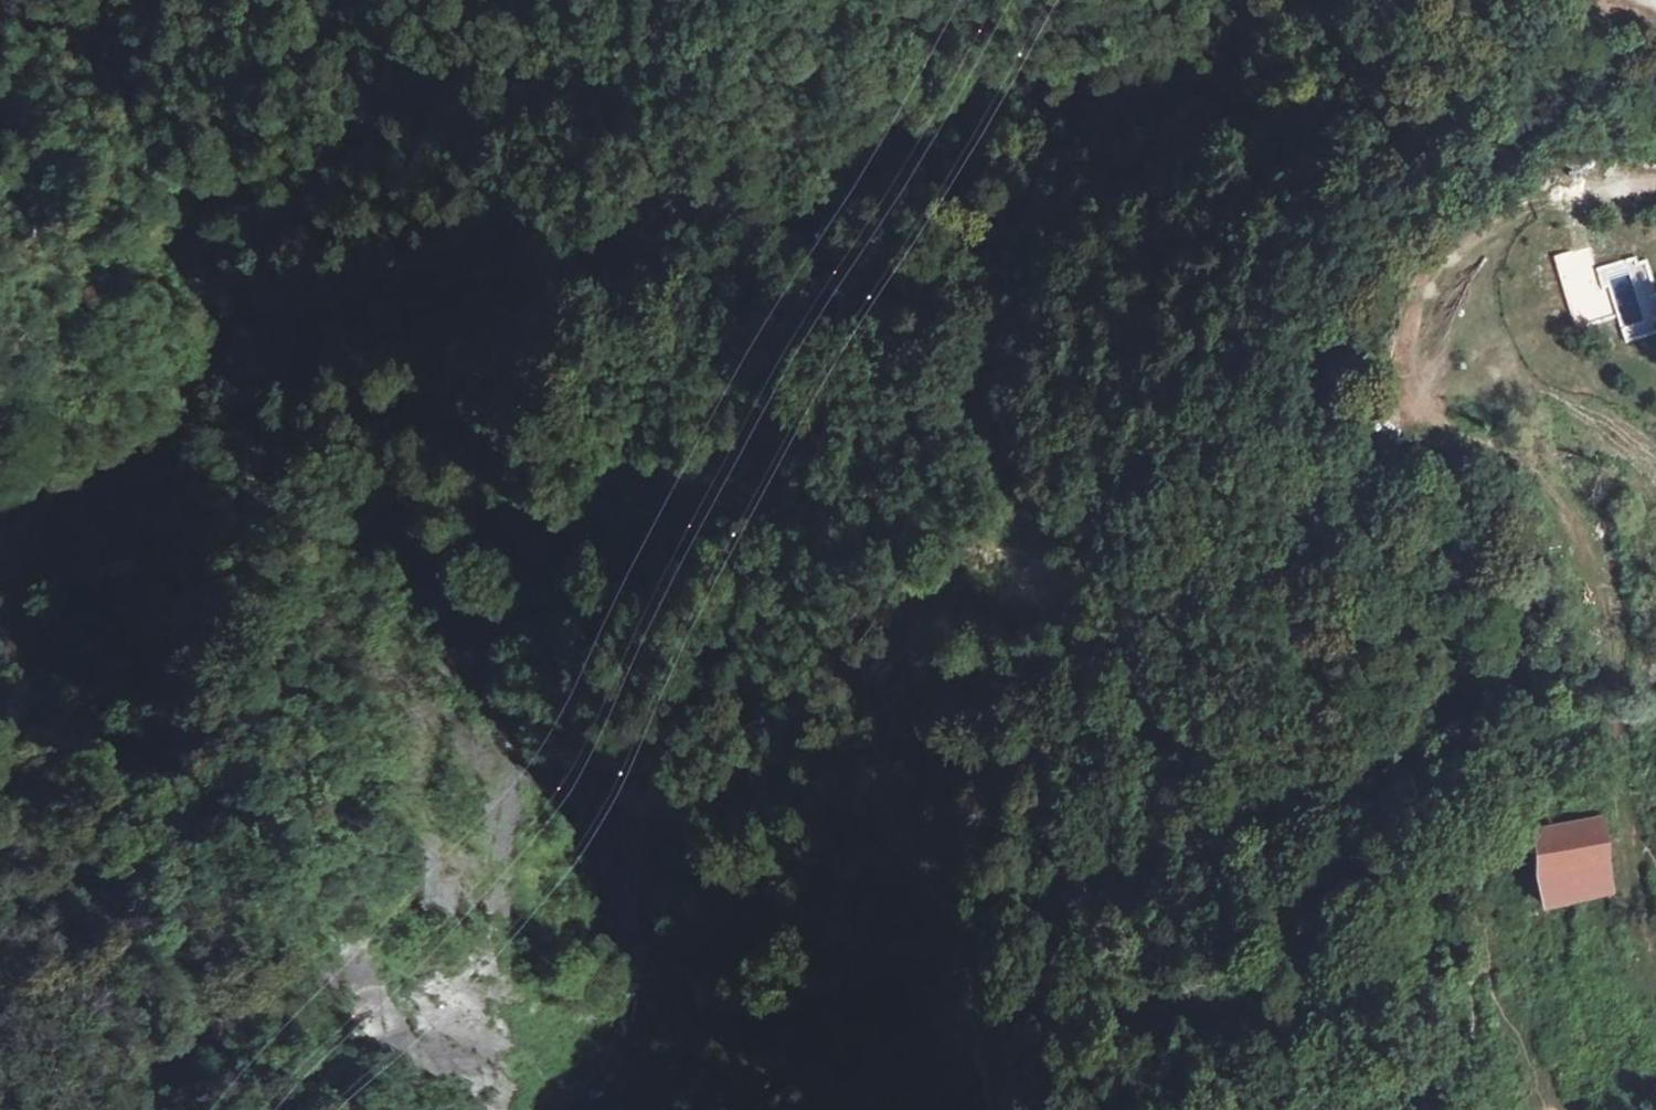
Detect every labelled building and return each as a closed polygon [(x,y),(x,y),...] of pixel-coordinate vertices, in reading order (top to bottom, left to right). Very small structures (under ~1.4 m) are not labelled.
[(1606,875),(1593,818),(1544,831),(1557,886),(1606,875)]
